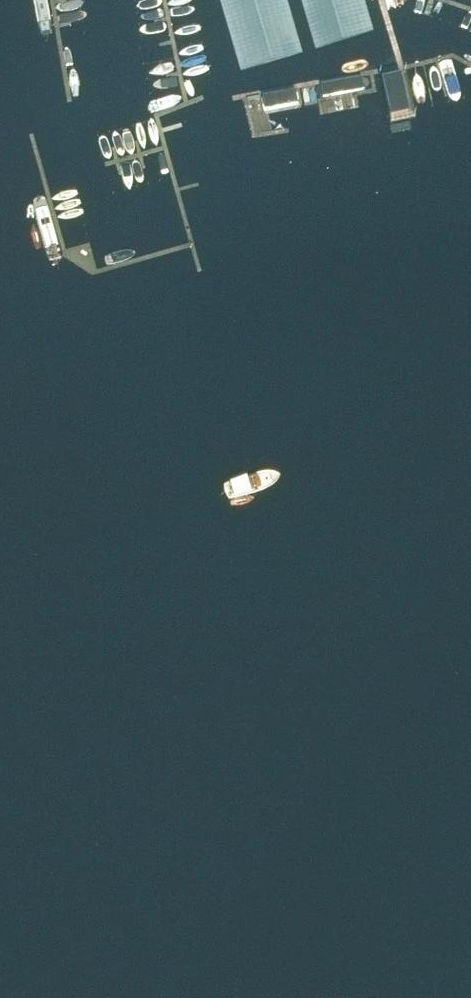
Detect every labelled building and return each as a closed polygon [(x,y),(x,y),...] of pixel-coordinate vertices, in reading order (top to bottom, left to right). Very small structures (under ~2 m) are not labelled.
[(298,55),(283,0),(221,0),(241,72),(298,55)] [(318,47),(371,32),(361,0),(304,0),(318,47)] [(349,63),(349,71),(377,70),(377,61),(349,63)] [(398,74),(380,79),(381,84),(388,117),(407,112),(398,74)] [(302,89),(242,100),(250,140),(274,135),(270,114),(304,108),(302,89)]
